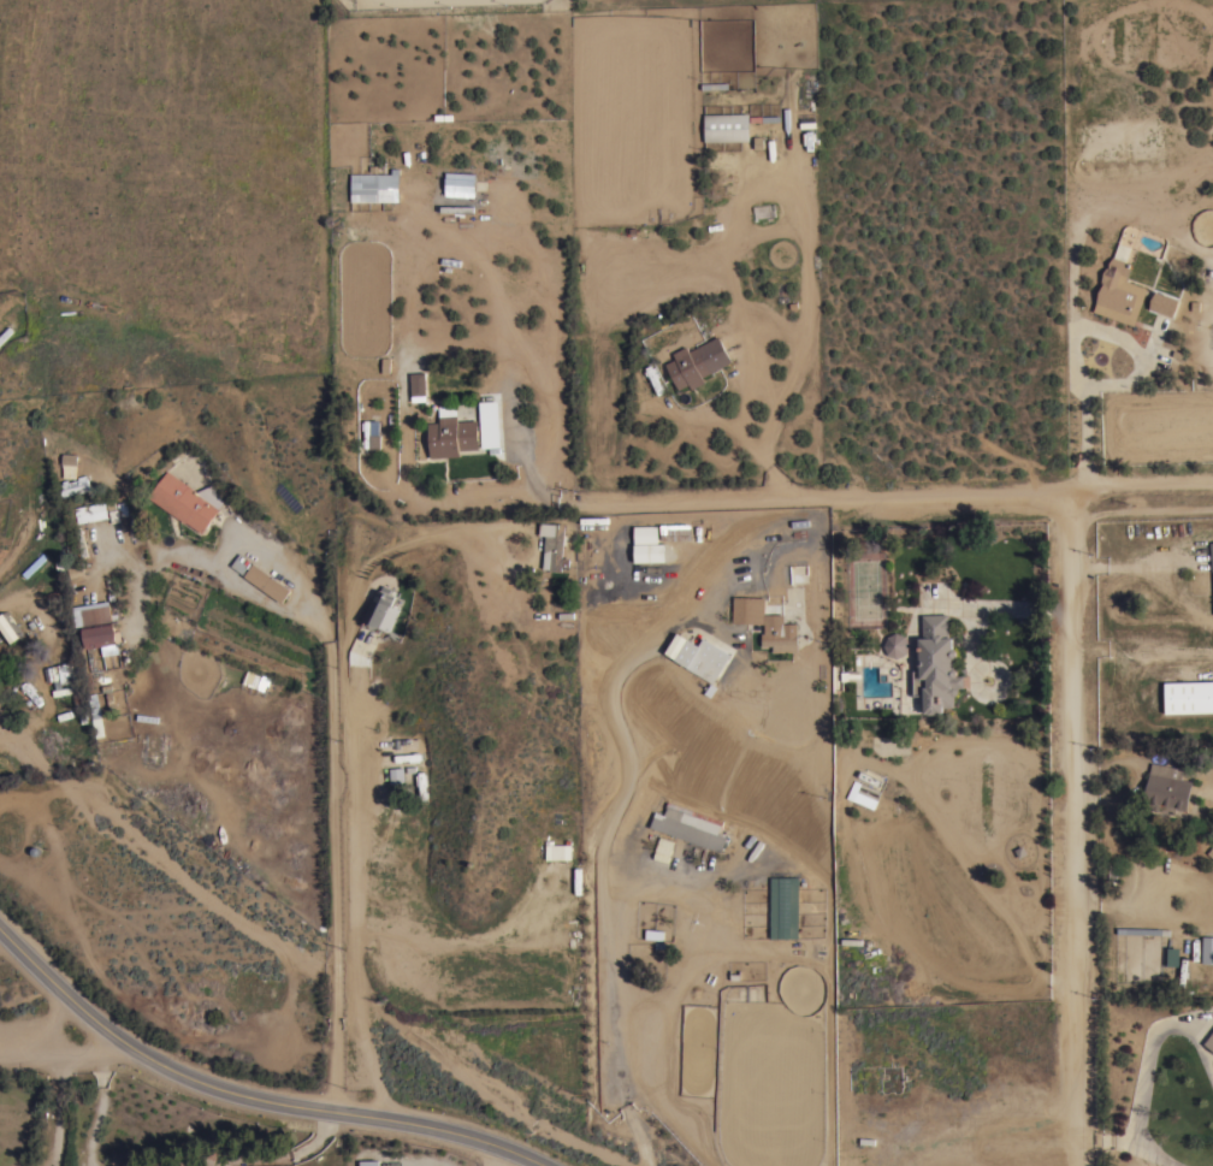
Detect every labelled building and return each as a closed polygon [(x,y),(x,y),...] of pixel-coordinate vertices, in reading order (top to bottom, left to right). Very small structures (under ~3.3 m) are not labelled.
[(705,141),(704,113),(748,113),(750,140),(705,141)] [(351,201),(351,173),(391,173),(391,167),(398,167),(398,201),(351,201)] [(444,195),(445,172),(475,173),(474,196),(444,195)] [(1093,310),(1102,283),(1101,282),(1106,267),(1108,267),(1112,255),(1113,256),(1118,242),(1131,247),(1126,261),(1131,262),(1125,279),(1147,288),(1134,325),(1093,310)] [(1149,308),(1150,298),(1155,290),(1178,298),(1176,308),(1172,316),(1149,308)] [(13,330),(0,344),(0,335),(8,326),(13,330)] [(675,357),(673,353),(686,345),(688,350),(718,335),(732,361),(702,377),(705,381),(692,389),(688,384),(679,389),(665,363),(675,357)] [(652,367),(653,366),(656,371),(655,371),(655,372),(656,372),(658,375),(657,377),(661,384),(662,384),(664,389),(662,389),(663,391),(657,393),(649,374),(646,375),(645,371),(646,369),(645,367),(651,365),(652,367)] [(410,373),(425,372),(426,395),(412,395),(410,373)] [(499,446),(481,448),(479,402),(497,401),(499,446)] [(439,421),(439,415),(457,414),(457,421),(478,419),(479,439),(480,439),(480,442),(479,442),(479,448),(458,450),(460,455),(430,457),(430,451),(427,451),(427,446),(430,446),(428,422),(439,421)] [(378,434),(380,434),(380,448),(365,448),(365,446),(361,446),(361,440),(365,440),(363,431),(361,431),(361,422),(363,422),(363,420),(371,420),(371,422),(378,422),(378,434)] [(76,478),(63,477),(63,473),(61,463),(61,452),(77,454),(76,478)] [(196,491),(211,484),(217,493),(223,501),(219,507),(202,532),(185,521),(184,522),(148,497),(166,469),(196,491)] [(63,490),(60,484),(63,484),(61,481),(66,480),(67,483),(77,479),(77,477),(85,475),(85,478),(88,478),(89,484),(88,484),(89,490),(64,497),(63,490)] [(77,522),(75,507),(105,501),(108,516),(77,522)] [(562,557),(569,557),(568,567),(561,566),(561,570),(550,569),(550,568),(543,568),(545,535),(539,534),(540,522),(552,523),(552,522),(564,523),(562,557)] [(665,543),(665,561),(634,562),(634,552),(633,546),(634,546),(634,544),(633,527),(657,526),(657,543),(665,543)] [(691,526),(691,539),(679,539),(679,533),(676,533),(676,539),(661,539),(661,532),(662,532),(662,526),(691,526)] [(25,578),(22,573),(42,552),(47,556),(25,578)] [(291,590),(282,603),(244,575),(244,574),(231,564),(239,552),(253,563),(253,562),(291,590)] [(383,586),(396,592),(395,596),(396,596),(391,605),(386,615),(381,626),(379,632),(361,625),(363,618),(362,618),(371,597),(374,598),(378,588),(381,590),(383,586)] [(55,592),(61,591),(66,620),(60,621),(55,592)] [(733,622),(733,604),(738,604),(738,597),(764,597),(764,623),(733,622)] [(10,645),(0,632),(0,615),(6,610),(24,634),(10,645)] [(947,614),(948,637),(952,637),(952,647),(953,647),(955,650),(957,655),(954,657),(953,657),(953,668),(954,668),(957,669),(957,674),(955,675),(964,675),(964,687),(957,687),(958,688),(958,692),(954,696),(953,696),(954,706),(942,706),(942,712),(939,712),(939,714),(928,714),(928,712),(924,712),(923,704),(921,702),(921,698),(923,694),(912,696),(911,669),(919,669),(919,665),(917,664),(917,659),(916,658),(916,649),(917,646),(918,646),(918,638),(922,637),(921,632),(922,632),(922,614),(947,614)] [(119,629),(122,640),(117,641),(118,652),(102,655),(100,645),(85,647),(82,623),(112,618),(113,623),(117,631),(119,629)] [(797,653),(771,655),(771,647),(761,647),(759,635),(763,635),(763,626),(795,625),(797,653)] [(887,653),(883,645),(887,635),(895,632),(905,635),(909,644),(905,653),(897,657),(887,653)] [(675,661),(688,638),(698,645),(703,638),(730,653),(714,682),(681,664),(675,661)] [(82,680),(60,683),(60,679),(54,680),(51,665),(72,662),(72,665),(79,664),(82,680)] [(242,683),(247,670),(261,675),(262,675),(271,677),(268,686),(266,685),(264,691),(242,683)] [(26,682),(29,681),(36,688),(35,688),(36,691),(35,692),(39,696),(40,694),(43,698),(42,699),(43,702),(39,705),(35,700),(34,702),(25,691),(24,692),(20,688),(23,687),(20,685),(25,680),(26,682)] [(1164,681),(1212,680),(1212,711),(1165,712),(1164,681)] [(82,683),(83,691),(53,696),(52,689),(82,683)] [(116,714),(110,715),(106,691),(102,691),(101,685),(111,683),(116,714)] [(88,693),(96,692),(105,736),(96,738),(88,693)] [(1150,763),(1183,769),(1182,779),(1181,788),(1181,789),(1179,794),(1176,813),(1142,807),(1149,773),(1150,763)] [(386,769),(387,784),(401,783),(400,767),(386,769)] [(881,791),(877,799),(874,809),(846,797),(853,779),(881,791)] [(717,833),(727,836),(721,852),(649,827),(655,811),(663,813),(665,806),(667,800),(723,821),(721,825),(720,825),(717,833)] [(567,859),(567,844),(542,844),(542,859),(567,859)] [(1108,863),(1111,863),(1111,864),(1117,864),(1117,869),(1123,869),(1123,875),(1117,875),(1117,880),(1116,880),(1116,881),(1110,881),(1110,880),(1108,880),(1108,863)] [(770,876),(798,876),(798,937),(770,937),(770,876)] [(1179,965),(1166,965),(1167,947),(1179,947),(1179,965)] [(1203,1043),(1212,1031),(1212,1051),(1203,1043)]
